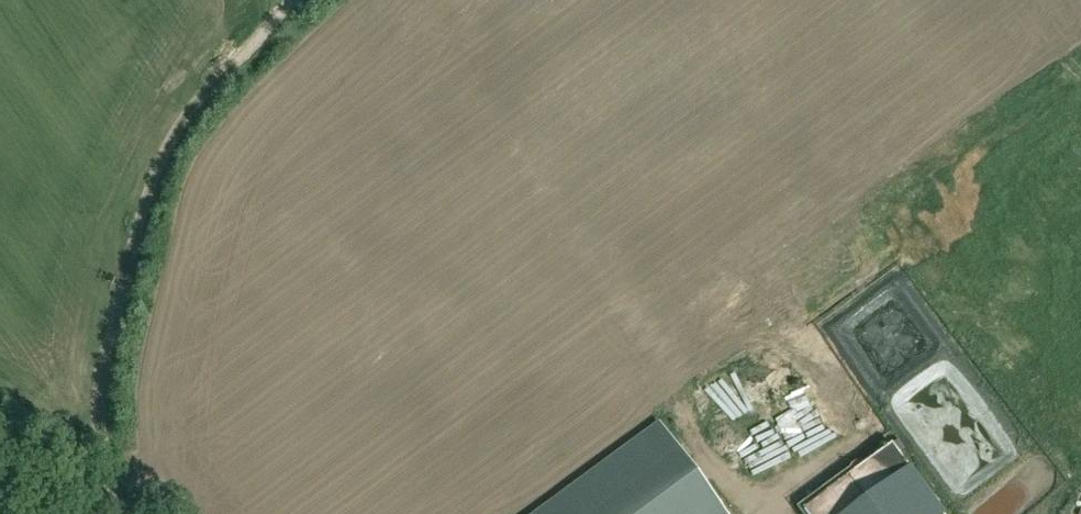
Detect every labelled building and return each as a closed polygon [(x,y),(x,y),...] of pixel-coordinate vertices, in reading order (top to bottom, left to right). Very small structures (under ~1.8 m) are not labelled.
[(658,423),(535,513),(725,513),(658,423)] [(755,487),(774,477),(769,467),(749,476),(755,487)] [(910,469),(848,513),(944,513),(910,469)]
